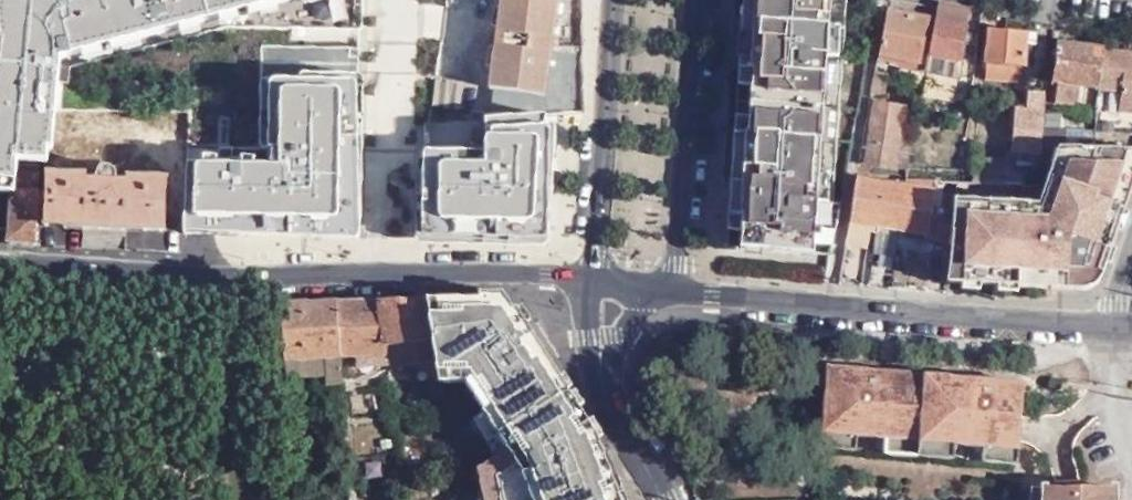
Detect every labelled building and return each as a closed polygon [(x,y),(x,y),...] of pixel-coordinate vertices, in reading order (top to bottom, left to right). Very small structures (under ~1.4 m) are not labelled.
[(62,48),(85,42),(105,37),(114,35),(145,28),(183,18),(203,13),(222,9),(242,4),(251,1),(257,0),(1,0),(0,9),(0,180),(16,181),(19,151),(50,154),(51,143),(55,143),(58,106),(58,101),(59,80),(62,48)] [(282,0),(257,0),(251,1),(251,9),(282,1),(282,0)] [(581,0),(509,0),(494,82),(499,83),(493,109),(505,110),(548,108),(561,107),(582,105),(581,0)] [(750,82),(755,0),(744,0),(738,82),(750,82)] [(750,82),(748,114),(740,227),(739,244),(832,252),(846,0),(755,0),(750,82)] [(939,2),(929,63),(961,70),(968,23),(969,5),(948,0),(940,0),(939,2)] [(242,11),(242,4),(222,9),(222,16),(242,11)] [(888,6),(880,50),(921,59),(930,14),(888,6)] [(204,20),(203,13),(183,18),(182,26),(204,20)] [(1028,29),(991,25),(985,72),(1022,77),(1028,29)] [(145,35),(145,28),(114,35),(114,42),(145,35)] [(106,44),(105,37),(85,42),(85,50),(106,44)] [(1080,81),(1101,83),(1105,43),(1058,37),(1054,77),(1060,77),(1057,96),(1077,99),(1080,81)] [(1105,43),(1101,83),(1123,86),(1121,106),(1131,107),(1131,47),(1105,43)] [(887,91),(891,72),(892,68),(878,65),(873,89),(887,91)] [(367,68),(304,66),(304,74),(360,75),(357,227),(364,228),(367,68)] [(190,224),(357,227),(360,75),(304,74),(274,73),(272,137),(272,141),(279,141),(279,156),(261,156),(247,156),(223,155),(209,155),(193,155),(190,224)] [(263,133),(272,137),(274,73),(264,73),(263,133)] [(463,79),(437,75),(433,100),(460,104),(463,79)] [(972,96),(974,80),(962,78),(959,94),(972,96)] [(66,80),(59,80),(58,101),(65,101),(66,80)] [(1042,125),(1045,94),(1029,92),(1028,105),(1017,105),(1011,145),(1039,149),(1040,144),(1042,125)] [(866,159),(896,164),(905,101),(877,97),(866,159)] [(548,123),(548,108),(505,110),(493,109),(488,114),(488,146),(428,146),(428,153),(425,229),(551,231),(560,123),(548,123)] [(740,227),(748,114),(737,114),(730,226),(740,227)] [(1070,126),(1042,125),(1040,144),(1061,144),(1070,144),(1070,126)] [(949,280),(1060,285),(1060,275),(1079,275),(1082,279),(1082,286),(1087,285),(1091,284),(1096,281),(1099,276),(1131,188),(1131,146),(1070,144),(1061,144),(1045,199),(958,194),(956,206),(953,238),(949,280)] [(1038,157),(1039,149),(1011,145),(1010,153),(1038,157)] [(425,229),(428,153),(420,158),(418,237),(551,239),(551,231),(425,229)] [(1003,160),(975,158),(973,178),(1024,181),(1024,170),(1002,169),(1003,160)] [(90,170),(50,169),(49,187),(48,221),(169,225),(170,172),(131,171),(131,183),(120,182),(120,171),(120,169),(119,167),(119,165),(117,164),(116,163),(114,162),(112,161),(110,161),(108,161),(107,162),(104,163),(103,164),(102,165),(101,167),(100,169),(100,171),(100,182),(90,182),(90,170)] [(929,233),(953,238),(956,206),(934,202),(936,187),(859,174),(852,216),(878,220),(901,224),(929,228),(929,233)] [(16,185),(11,236),(40,239),(45,188),(16,185)] [(901,224),(878,220),(875,243),(897,247),(901,224)] [(1060,275),(1060,285),(1068,285),(1082,286),(1082,279),(1079,275),(1060,275)] [(599,437),(519,309),(505,299),(429,300),(430,308),(509,307),(592,441),(595,447),(580,453),(584,463),(587,463),(589,468),(580,472),(589,497),(610,490),(614,499),(622,499),(599,437)] [(424,300),(340,301),(341,316),(343,357),(359,356),(389,355),(387,345),(412,341),(414,354),(415,365),(433,362),(424,300)] [(291,418),(292,420),(293,420),(303,418),(308,418),(305,376),(329,374),(330,384),(345,385),(343,357),(341,316),(340,301),(284,302),(284,313),(291,418)] [(592,441),(509,307),(430,308),(438,382),(467,381),(509,449),(473,471),(478,499),(614,499),(610,490),(589,497),(580,472),(589,468),(587,463),(584,463),(580,453),(595,447),(592,441)] [(389,358),(414,354),(412,341),(387,345),(389,355),(389,358)] [(389,358),(389,355),(359,356),(360,367),(390,366),(389,358)] [(886,373),(828,368),(822,433),(855,436),(887,439),(953,445),(985,448),(1018,450),(1024,385),(972,380),(886,373)] [(855,436),(822,433),(821,448),(854,450),(855,436)] [(953,445),(887,439),(886,453),(952,458),(953,445)] [(1024,447),(1025,480),(1049,479),(1048,446),(1024,447)] [(1018,450),(985,448),(984,461),(1017,464),(1018,450)] [(1045,492),(1045,499),(1116,499),(1116,490),(1045,492)] [(1045,492),(1034,492),(1034,499),(1045,499),(1045,492)]
